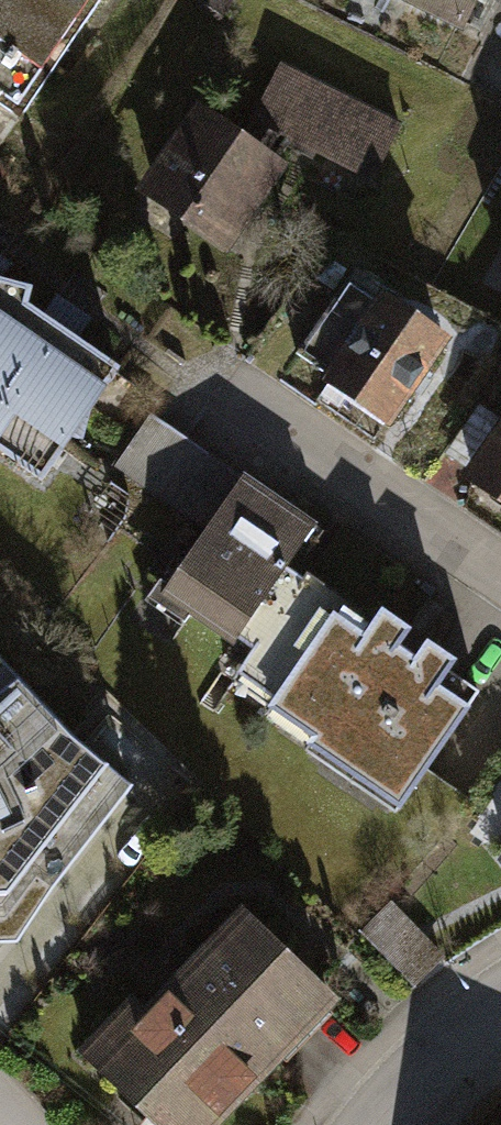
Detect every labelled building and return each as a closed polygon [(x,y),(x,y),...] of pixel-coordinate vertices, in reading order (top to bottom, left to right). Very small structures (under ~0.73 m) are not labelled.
[(17,116),(96,0),(0,0),(0,104),(17,116)] [(462,19),(467,9),(484,17),(492,0),(423,0),(462,19)] [(392,116),(275,56),(245,116),(362,175),(392,116)] [(287,155),(192,93),(131,186),(227,248),(287,155)] [(349,265),(293,353),(389,414),(451,318),(385,276),(379,284),(349,265)] [(34,478),(115,362),(22,299),(25,283),(0,276),(0,452),(34,478)] [(242,467),(153,407),(119,456),(209,517),(242,467)] [(470,476),(500,496),(500,429),(470,476)] [(159,567),(146,586),(228,642),(316,511),(245,463),(242,467),(209,517),(170,574),(159,567)] [(308,562),(231,673),(313,729),(304,743),(392,804),(478,679),(308,562)] [(13,938),(127,780),(58,731),(0,665),(0,938),(13,938)] [(390,900),(362,928),(416,982),(444,953),(390,900)] [(70,1051),(149,1124),(206,1124),(330,994),(238,907),(144,1006),(127,990),(70,1051)]
